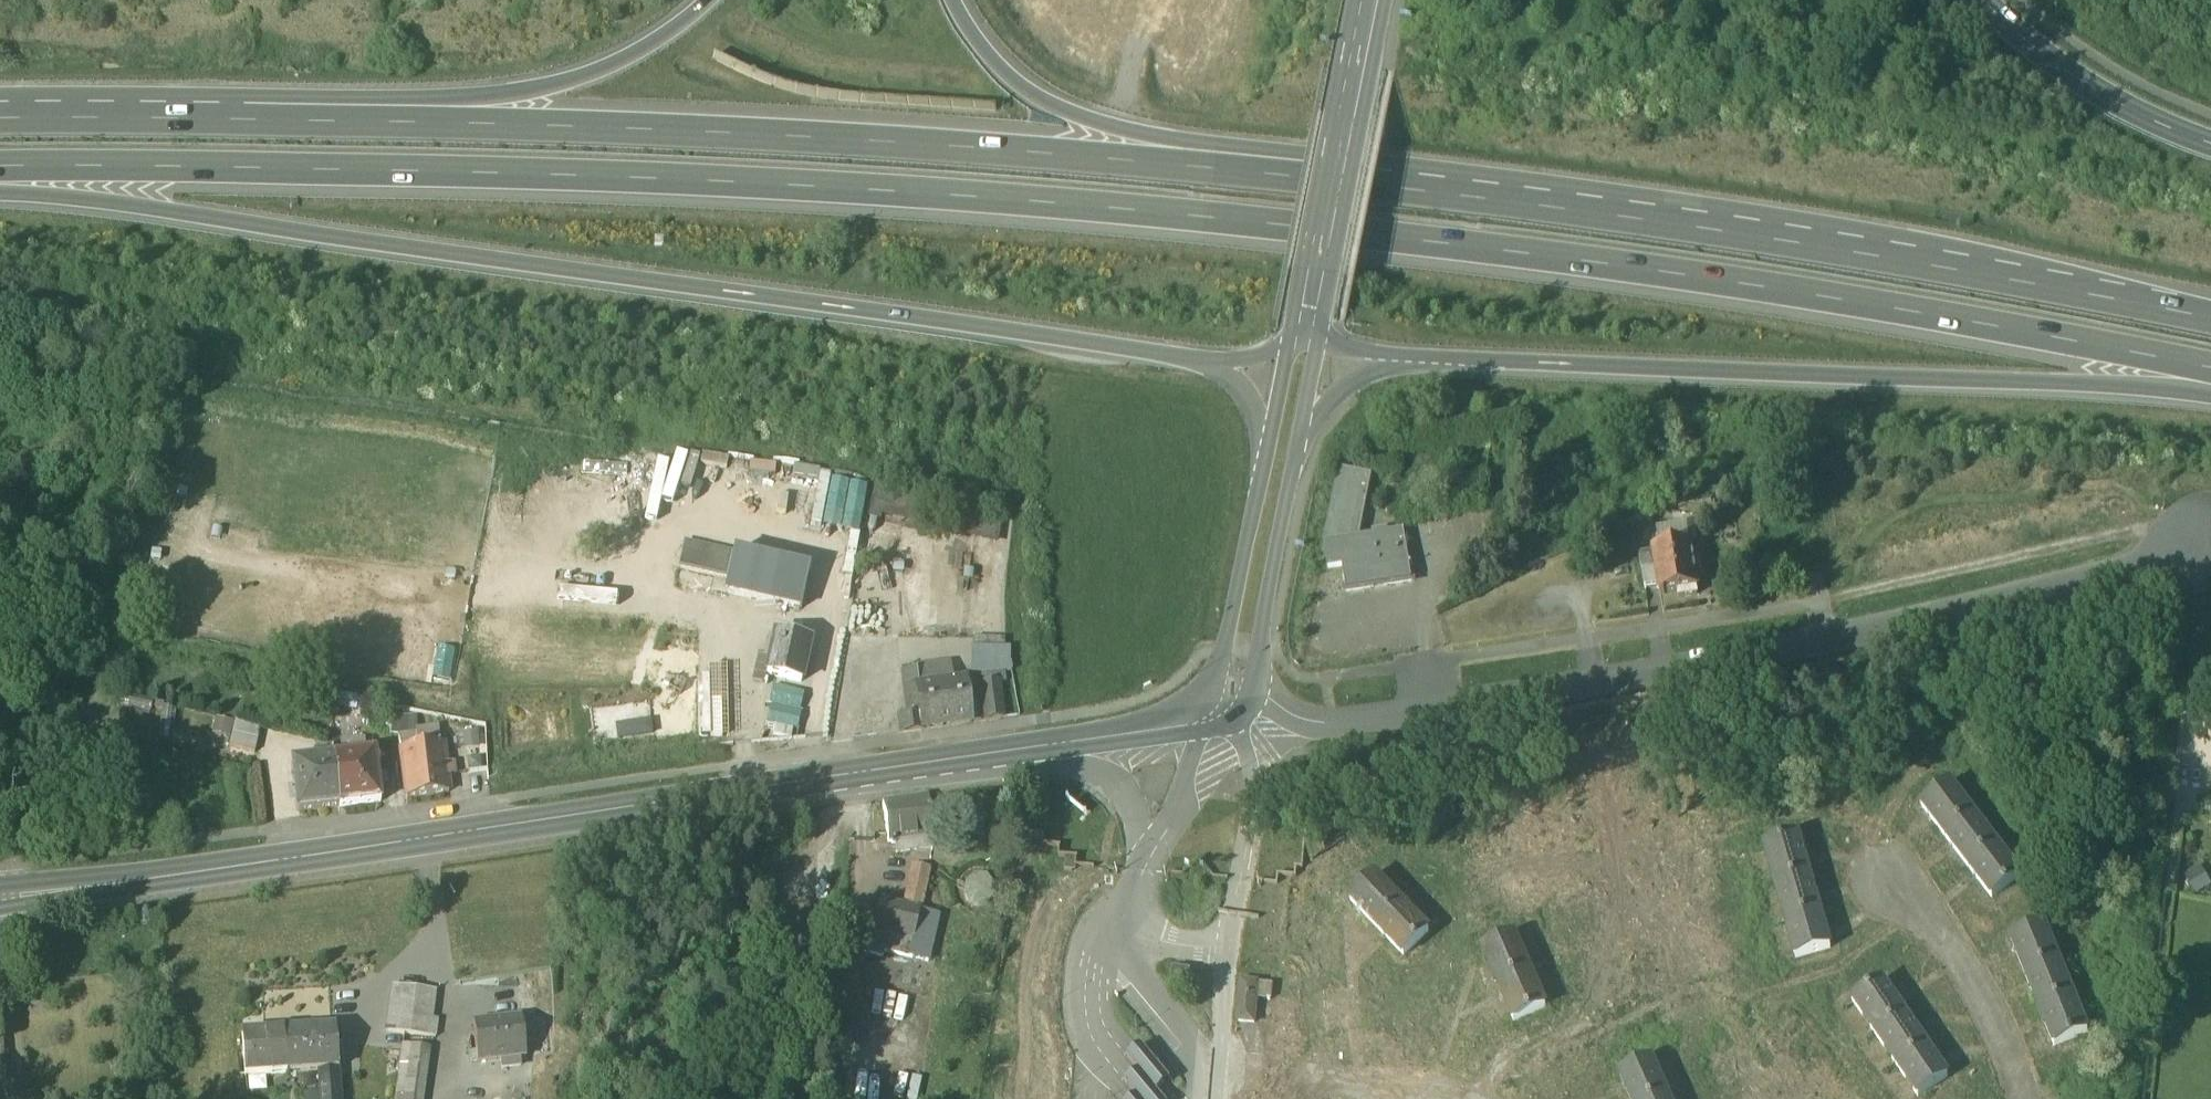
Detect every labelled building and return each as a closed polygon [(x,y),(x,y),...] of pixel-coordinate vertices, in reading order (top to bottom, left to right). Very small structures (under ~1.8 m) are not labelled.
[(1339,470),(1324,546),(1359,540),(1366,508),(1358,506),(1364,477),(1372,479),(1372,477),(1339,470)] [(1366,508),(1372,479),(1364,477),(1358,506),(1366,508)] [(1000,517),(964,515),(963,537),(999,539),(1000,517)] [(1342,567),(1347,591),(1412,579),(1404,533),(1387,536),(1386,531),(1373,533),(1373,538),(1359,540),(1324,546),(1328,569),(1342,567)] [(1676,593),(1677,599),(1697,595),(1695,590),(1697,590),(1695,579),(1700,578),(1697,558),(1692,559),(1689,544),(1653,550),(1655,558),(1639,562),(1646,590),(1658,587),(1660,597),(1676,593)] [(680,569),(728,579),(733,555),(685,546),(680,569)] [(733,555),(728,579),(725,594),(801,610),(809,570),(799,568),(747,558),(733,555)] [(789,637),(794,625),(778,618),(773,631),(789,637)] [(765,677),(800,684),(808,643),(773,636),(765,677)] [(1011,673),(1011,648),(971,647),(970,673),(1011,673)] [(896,718),(899,733),(923,729),(951,726),(967,723),(960,682),(916,690),(911,666),(898,668),(907,716),(896,718)] [(981,687),(985,721),(1002,719),(997,685),(981,687)] [(400,719),(377,716),(375,734),(396,737),(416,736),(415,718),(400,719)] [(234,748),(257,754),(263,732),(239,726),(234,748)] [(401,752),(406,799),(448,794),(446,778),(455,777),(454,766),(445,768),(442,747),(401,752)] [(376,754),(332,760),(338,808),(381,803),(379,787),(387,786),(386,776),(378,777),(376,754)] [(299,813),(338,808),(332,760),(294,765),(296,788),(289,789),(290,799),(297,798),(299,813)] [(1922,807),(1945,838),(1973,817),(1950,786),(1922,807)] [(882,805),(888,843),(891,843),(931,837),(933,837),(927,798),(882,805)] [(1945,838),(1968,869),(1996,847),(1973,817),(1945,838)] [(895,844),(896,853),(932,848),(931,837),(891,843),(892,845),(895,844)] [(1764,848),(1775,885),(1808,875),(1797,838),(1764,848)] [(1049,845),(1046,864),(1076,869),(1078,856),(1060,853),(1061,847),(1049,845)] [(2019,878),(1996,847),(1968,869),(1991,899),(2019,878)] [(913,866),(904,907),(920,911),(929,869),(913,866)] [(987,875),(974,875),(965,883),(964,897),(973,907),(987,907),(996,898),(996,884),(987,875)] [(1775,885),(1786,922),(1819,912),(1808,875),(1775,885)] [(1351,901),(1377,928),(1402,904),(1376,876),(1351,901)] [(879,902),(873,930),(913,939),(920,912),(920,911),(904,907),(879,902)] [(1430,932),(1402,904),(1377,928),(1405,956),(1430,932)] [(938,916),(920,912),(913,939),(909,957),(928,961),(938,916)] [(1830,950),(1819,912),(1786,922),(1797,959),(1830,950)] [(2009,940),(2024,976),(2057,963),(2042,927),(2009,940)] [(867,954),(883,957),(884,951),(909,957),(913,939),(873,930),(867,954)] [(1482,951),(1498,986),(1530,972),(1514,937),(1482,951)] [(2024,976),(2038,1012),(2071,999),(2057,963),(2024,976)] [(1545,1008),(1530,972),(1498,986),(1513,1022),(1545,1008)] [(1238,1022),(1256,1024),(1259,983),(1242,982),(1238,1022)] [(1852,1002),(1874,1034),(1903,1014),(1881,982),(1852,1002)] [(436,991),(393,985),(385,1031),(435,1037),(438,1019),(432,1019),(436,991)] [(843,996),(832,995),(830,1018),(841,1019),(843,996)] [(2086,1035),(2071,999),(2038,1012),(2053,1048),(2086,1035)] [(1874,1034),(1895,1066),(1924,1046),(1903,1014),(1874,1034)] [(839,1042),(841,1019),(830,1018),(827,1041),(839,1042)] [(473,1024),(477,1062),(526,1056),(522,1019),(473,1024)] [(287,1073),(318,1070),(339,1068),(336,1029),(283,1033),(287,1073)] [(283,1032),(241,1036),(245,1077),(287,1074),(287,1073),(283,1033),(283,1032)] [(429,1048),(403,1044),(396,1098),(423,1098),(429,1048)] [(1946,1078),(1924,1046),(1895,1066),(1917,1098),(1946,1078)] [(1144,1048),(1129,1060),(1140,1072),(1126,1083),(1138,1097),(1136,1098),(1162,1098),(1158,1094),(1172,1081),(1144,1048)] [(1630,1098),(1661,1098),(1667,1096),(1651,1061),(1619,1075),(1630,1098)] [(339,1068),(318,1070),(320,1092),(320,1098),(341,1098),(339,1068)]
